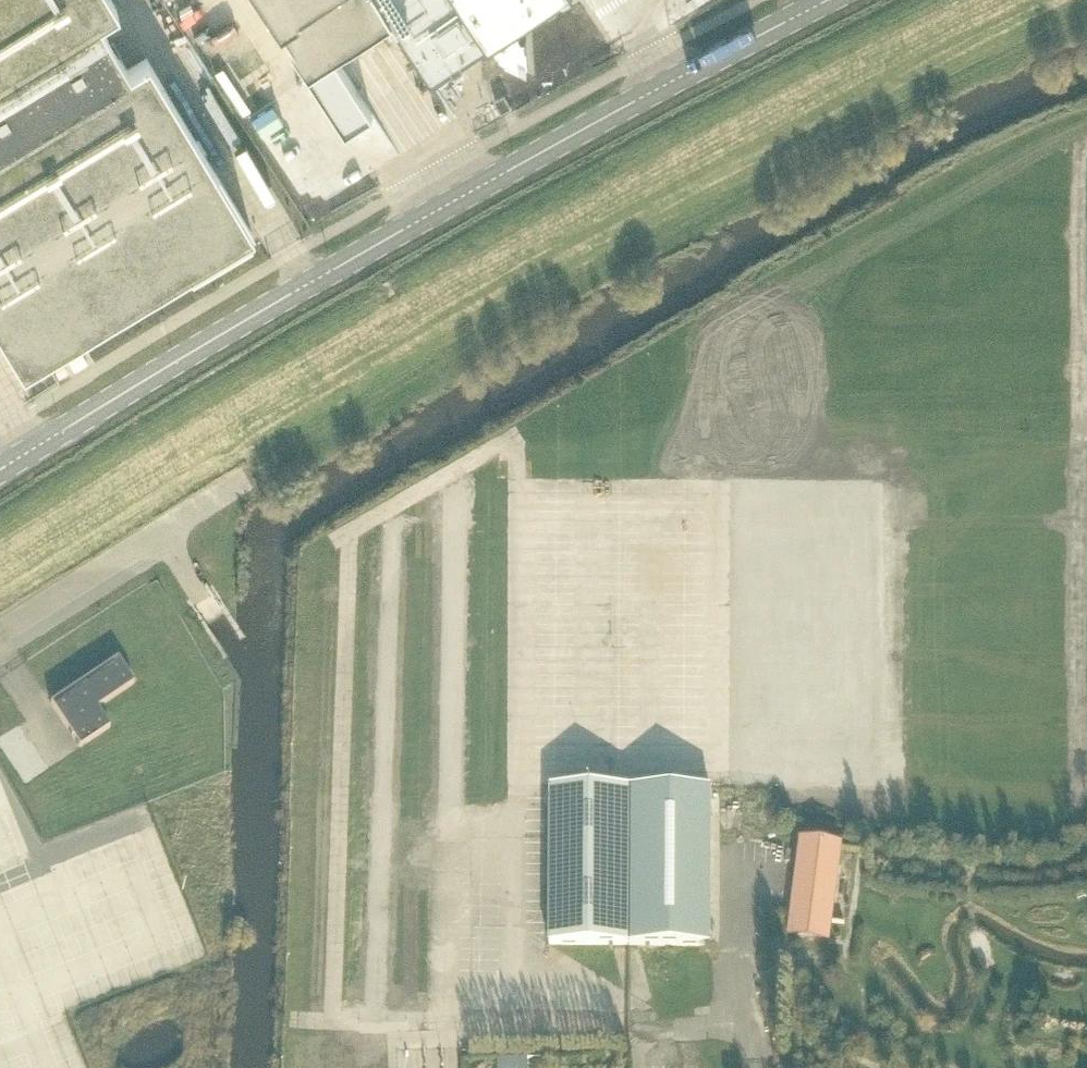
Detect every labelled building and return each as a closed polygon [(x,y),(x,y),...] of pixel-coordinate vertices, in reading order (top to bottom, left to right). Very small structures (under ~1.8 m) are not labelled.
[(21,372),(252,233),(111,0),(0,0),(0,337),(21,372)] [(309,76),(392,22),(433,83),(495,42),(500,48),(498,52),(528,67),(526,33),(522,34),(518,27),(559,0),(259,0),(309,76)] [(74,370),(87,362),(82,352),(69,360),(74,370)] [(50,705),(79,749),(110,729),(97,710),(134,685),(117,660),(50,705)] [(709,789),(630,790),(630,946),(709,946),(709,789)] [(550,790),(549,946),(555,946),(630,946),(630,790),(550,790)] [(791,919),(830,924),(840,846),(801,841),(791,919)] [(830,924),(791,919),(788,939),(827,944),(830,924)]
